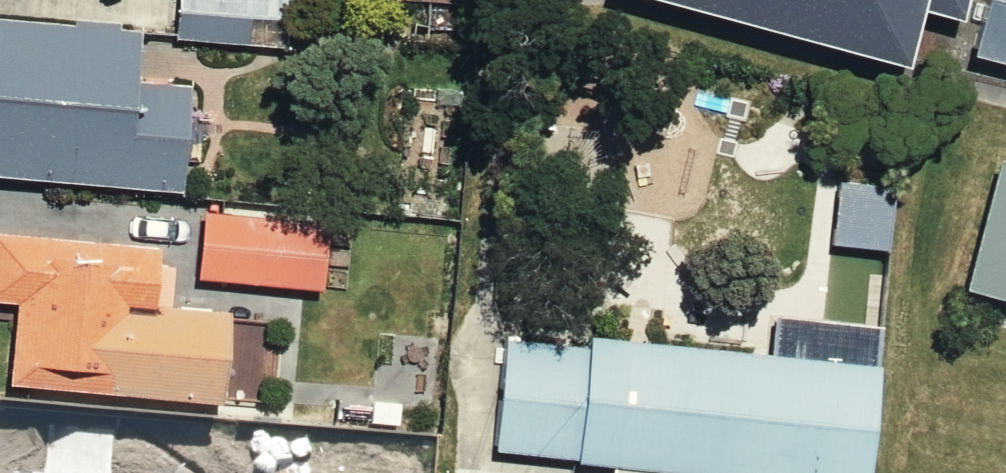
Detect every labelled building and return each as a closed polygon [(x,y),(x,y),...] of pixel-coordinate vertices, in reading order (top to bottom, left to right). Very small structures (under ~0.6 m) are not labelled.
[(162,37),(276,40),(277,0),(163,0),(162,37)] [(905,65),(907,56),(920,8),(957,17),(961,0),(664,0),(905,65)] [(972,55),(1005,64),(1005,0),(986,0),(972,55)] [(0,7),(0,174),(186,185),(192,78),(126,74),(129,15),(0,7)] [(992,168),(962,286),(1005,297),(1005,171),(992,168)] [(833,181),(826,245),(883,251),(889,186),(833,181)] [(329,212),(188,202),(186,233),(183,278),(217,281),(324,289),(329,212)] [(186,233),(0,219),(0,375),(128,384),(209,390),(217,281),(183,278),(186,233)] [(502,332),(490,452),(572,464),(671,472),(864,472),(878,332),(771,321),(768,356),(583,335),(502,332)] [(128,384),(122,457),(121,472),(132,472),(221,472),(227,391),(209,390),(128,384)] [(122,457),(0,448),(0,472),(121,472),(122,457)]
